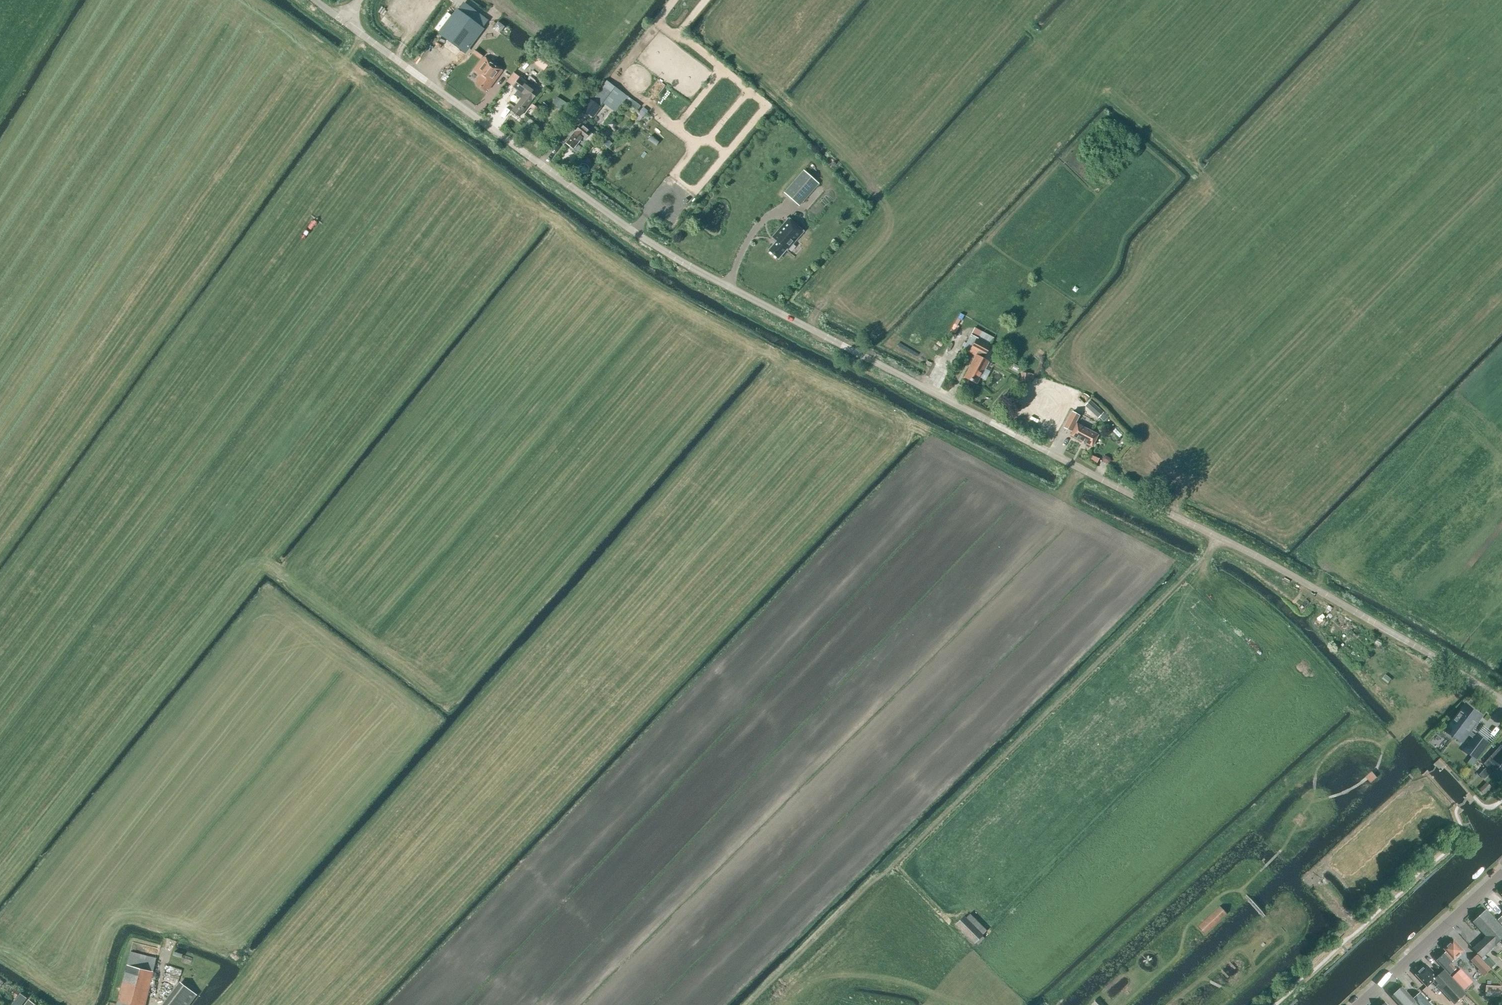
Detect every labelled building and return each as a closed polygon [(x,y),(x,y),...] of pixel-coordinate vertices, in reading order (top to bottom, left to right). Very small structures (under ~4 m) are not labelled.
[(468,45),(484,23),(461,6),(445,27),(468,45)] [(530,61),(544,71),(552,61),(538,50),(530,61)] [(486,88),(488,90),(503,71),(484,57),(474,71),(480,75),(476,81),(478,82),(477,85),(484,90),(486,88)] [(521,98),(512,111),(520,117),(529,104),(527,103),(530,100),(531,101),(539,91),(520,77),(512,87),(519,92),(516,95),(521,98)] [(593,101),(601,107),(604,104),(604,103),(611,93),(604,87),(593,101)] [(615,112),(628,96),(624,94),(612,110),(615,112)] [(593,118),(601,107),(593,101),(585,112),(593,118)] [(558,111),(560,118),(569,115),(567,108),(558,111)] [(640,110),(635,117),(640,121),(645,114),(640,110)] [(585,140),(590,133),(580,125),(575,132),(565,143),(573,149),(582,137),(585,140)] [(784,193),(799,206),(819,184),(804,170),(784,193)] [(804,232),(788,218),(772,237),(777,241),(768,250),(778,259),(787,249),(787,250),(804,232)] [(982,332),(978,338),(977,339),(990,346),(994,338),(982,332)] [(977,383),(982,374),(988,362),(983,359),(990,346),(977,339),(978,338),(971,334),(963,349),(969,352),(975,356),(971,364),(971,365),(964,377),(977,383)] [(1034,374),(1022,373),(1021,381),(1030,383),(1033,379),(1034,374)] [(1018,392),(1013,388),(1005,396),(1010,401),(1018,392)] [(1099,421),(1104,415),(1090,403),(1085,409),(1099,421)] [(1092,446),(1099,434),(1083,427),(1075,423),(1079,416),(1072,412),(1064,427),(1072,432),(1070,435),(1077,439),(1092,446)] [(1375,638),(1372,644),(1380,648),(1383,642),(1375,638)] [(1467,704),(1449,727),(1462,737),(1467,730),(1470,731),(1482,716),(1467,704)] [(1489,743),(1478,734),(1466,750),(1477,759),(1489,743)] [(1495,752),(1484,763),(1494,772),(1501,764),(1501,754),(1499,757),(1495,752)] [(1481,773),(1485,778),(1491,773),(1487,768),(1481,773)] [(1205,934),(1226,914),(1219,906),(1197,926),(1205,934)] [(1497,921),(1486,909),(1474,921),(1487,936),(1474,948),(1482,958),(1501,939),(1501,927),(1497,921)] [(956,924),(975,942),(982,935),(963,917),(956,924)] [(1450,974),(1456,969),(1451,963),(1464,951),(1454,940),(1444,948),(1448,952),(1438,961),(1450,974)] [(156,958),(131,951),(117,1004),(144,1004),(156,958)] [(1484,976),(1491,969),(1477,954),(1471,960),(1479,969),(1478,970),(1484,976)] [(1465,990),(1452,978),(1445,970),(1438,977),(1427,964),(1416,974),(1428,987),(1434,981),(1455,1004),(1467,993),(1465,990)] [(181,969),(168,965),(164,979),(177,983),(181,969)] [(1452,978),(1465,990),(1469,987),(1472,983),(1460,970),(1452,978)] [(180,982),(163,1004),(189,1004),(197,994),(180,982)] [(1501,997),(1501,987),(1493,986),(1492,996),(1501,997)] [(1403,987),(1397,993),(1393,996),(1401,1004),(1432,1004),(1421,992),(1414,999),(1403,987)] [(20,991),(15,988),(10,995),(15,998),(20,991)]
